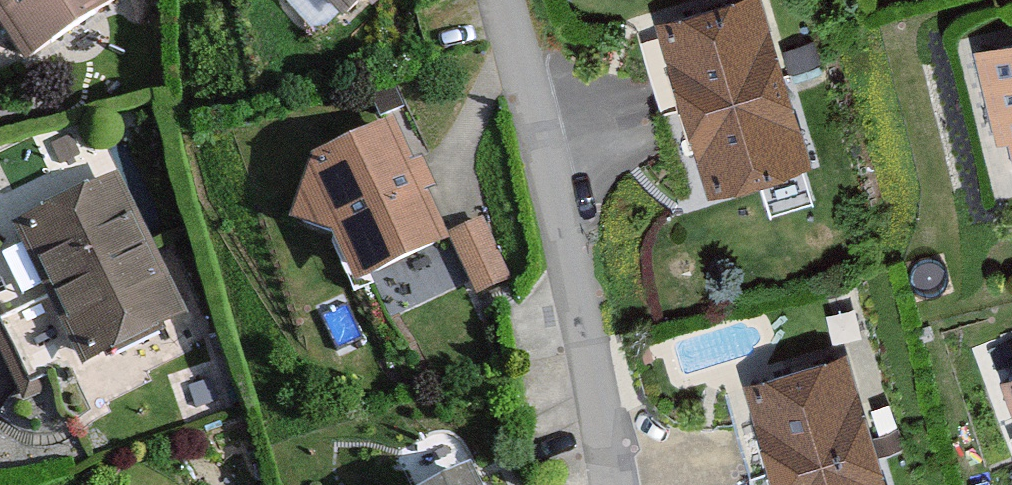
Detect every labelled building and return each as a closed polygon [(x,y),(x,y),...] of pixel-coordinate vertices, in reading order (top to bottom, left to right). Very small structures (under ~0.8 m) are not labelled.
[(17,70),(125,0),(0,0),(0,44),(17,70)] [(340,24),(367,0),(318,0),(340,24)] [(646,22),(696,193),(815,159),(769,0),(722,0),(646,22)] [(1011,167),(1011,40),(984,46),(1011,167)] [(388,125),(298,164),(350,284),(440,245),(388,125)] [(117,178),(10,229),(77,371),(185,320),(117,178)] [(483,221),(448,238),(477,298),(513,281),(483,221)] [(736,378),(768,484),(895,484),(853,344),(736,378)] [(997,366),(1011,410),(1011,361),(997,366)] [(415,484),(475,484),(464,462),(415,484)]
